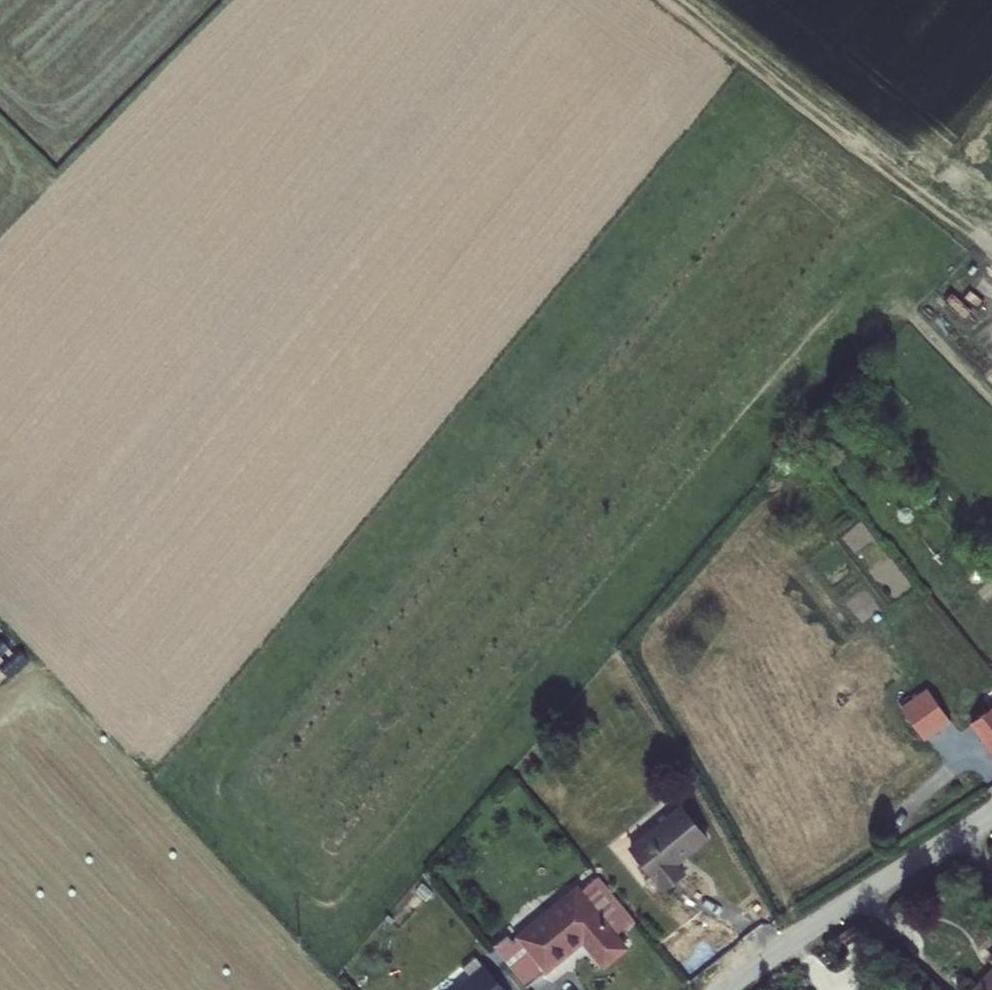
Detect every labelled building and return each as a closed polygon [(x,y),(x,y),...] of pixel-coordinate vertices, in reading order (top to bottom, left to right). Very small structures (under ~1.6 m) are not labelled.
[(927,682),(901,701),(925,733),(951,714),(927,682)] [(991,743),(991,702),(972,717),(991,743)] [(637,842),(669,884),(689,867),(681,856),(712,831),(690,801),(637,842)] [(496,936),(529,980),(587,932),(605,960),(627,943),(583,884),(519,935),(510,925),(496,936)] [(513,989),(478,942),(462,954),(472,970),(447,989),(512,989),(513,989)] [(980,989),(991,989),(991,978),(980,989)]
